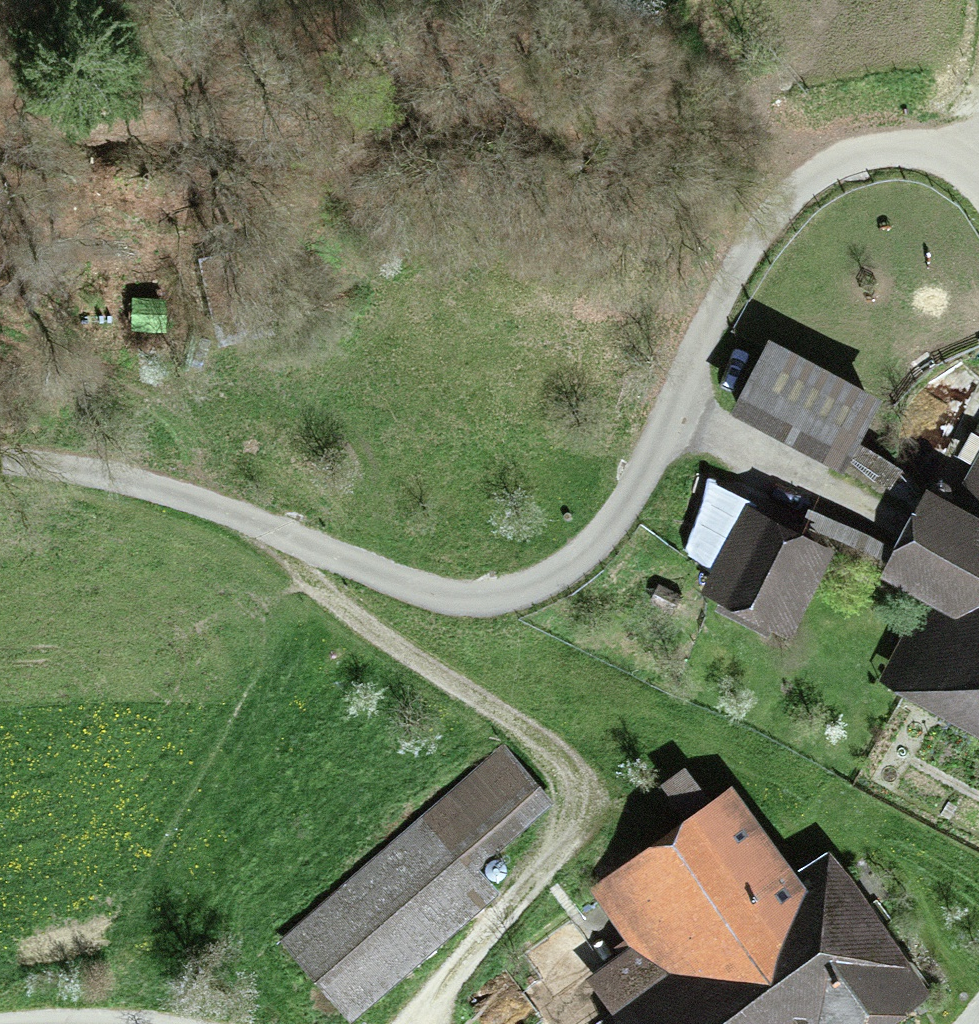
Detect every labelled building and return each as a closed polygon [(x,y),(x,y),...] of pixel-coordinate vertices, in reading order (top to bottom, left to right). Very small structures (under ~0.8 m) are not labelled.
[(774,350),(740,412),(815,453),(820,443),(840,454),(869,401),(774,350)] [(950,519),(927,506),(894,567),(955,600),(917,672),(978,706),(978,466),(950,519)] [(809,544),(761,521),(764,515),(745,506),(703,592),(723,601),(729,588),(776,611),(809,544)] [(470,868),(548,802),(506,753),(288,940),(351,1014),(492,893),(470,868)] [(802,903),(732,805),(608,890),(667,973),(630,1000),(647,1023),(788,1023),(818,1002),(835,1023),(851,1023),(900,989),(826,885),(802,903)]
